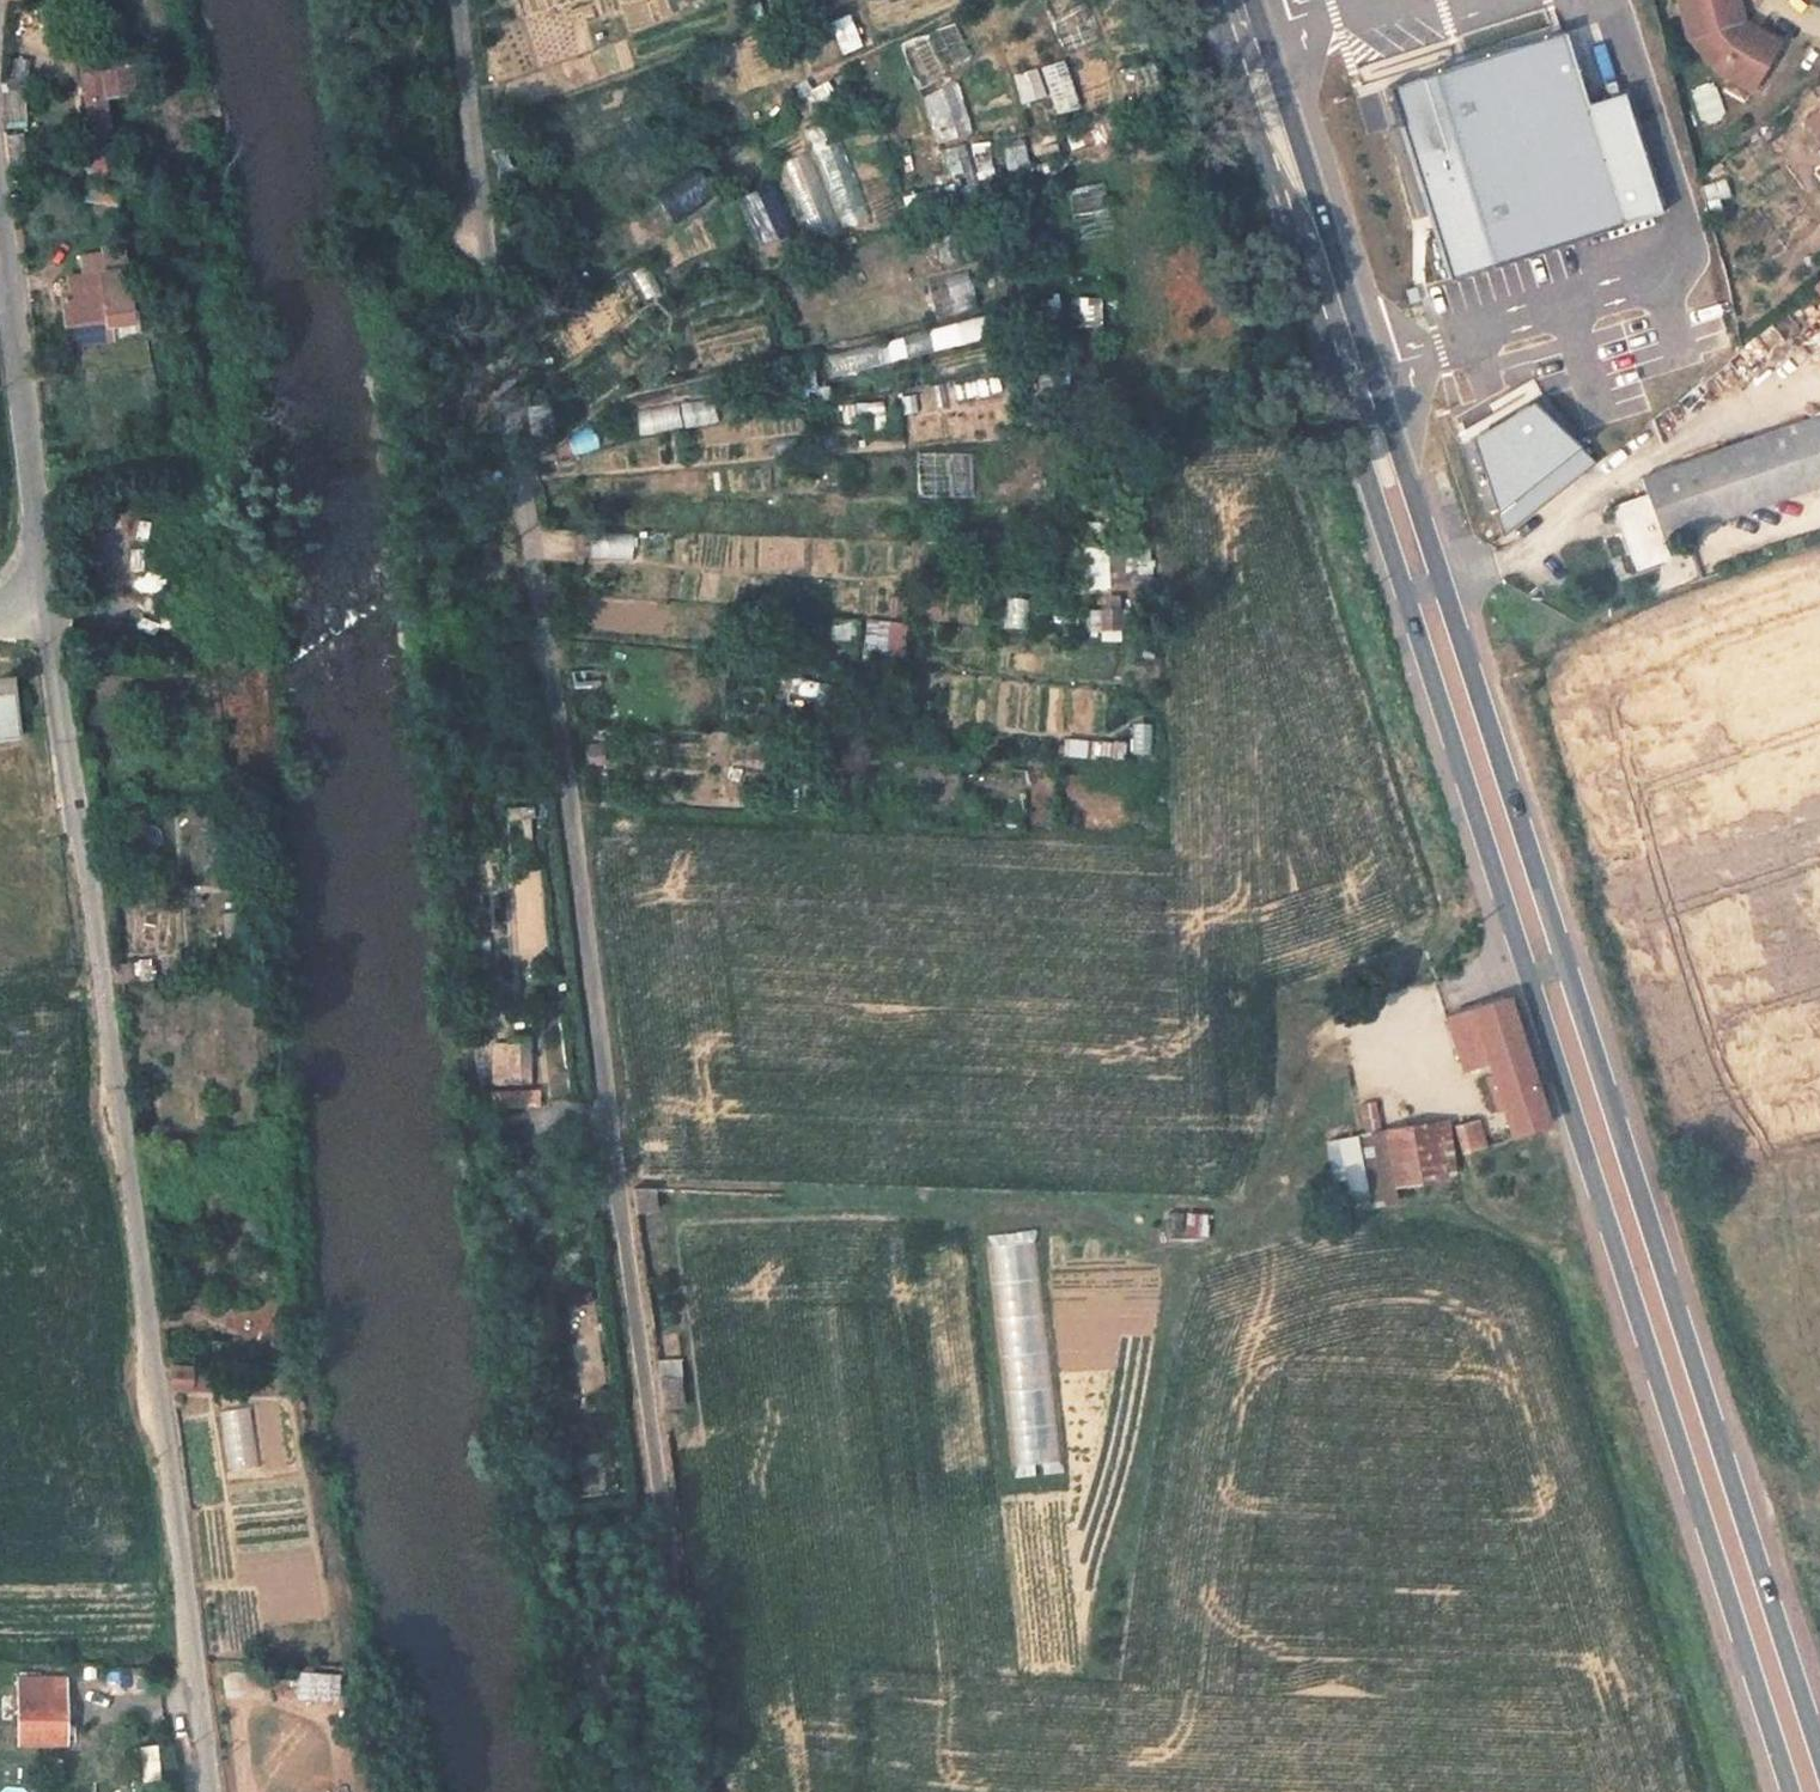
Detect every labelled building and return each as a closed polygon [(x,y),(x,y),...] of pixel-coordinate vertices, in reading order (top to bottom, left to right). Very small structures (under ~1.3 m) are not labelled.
[(775,11),(804,0),(771,0),(775,11)] [(1740,5),(1738,0),(1678,0),(1688,35),(1696,31),(1740,5)] [(1733,24),(1743,19),(1740,5),(1696,31),(1701,48),(1722,60),(1720,67),(1750,87),(1768,56),(1737,36),(1733,24)] [(1055,21),(1067,51),(1101,37),(1089,7),(1055,21)] [(898,46),(918,87),(974,60),(955,19),(898,46)] [(1737,36),(1768,56),(1777,40),(1743,19),(1733,24),(1737,36)] [(1631,225),(1571,30),(1387,86),(1447,281),(1631,225)] [(1041,67),(1057,115),(1082,106),(1065,58),(1041,67)] [(134,62),(104,66),(84,68),(92,134),(112,131),(108,97),(138,93),(134,62)] [(1117,67),(1121,98),(1162,94),(1158,62),(1117,67)] [(1039,68),(1014,75),(1022,103),(1047,96),(1039,68)] [(956,81),(923,94),(941,143),(975,131),(956,81)] [(1806,113),(1819,130),(1819,102),(1806,113)] [(831,116),(804,126),(843,226),(870,215),(831,116)] [(1007,173),(1029,172),(1026,142),(1005,144),(1007,173)] [(964,144),(946,150),(961,193),(979,186),(964,144)] [(654,189),(671,221),(719,197),(702,164),(654,189)] [(118,179),(116,168),(97,170),(99,181),(118,179)] [(1077,221),(1112,213),(1105,180),(1070,188),(1077,221)] [(759,245),(794,233),(777,181),(741,193),(759,245)] [(119,205),(116,188),(88,185),(91,201),(119,205)] [(84,257),(86,272),(127,267),(125,251),(84,257)] [(651,263),(634,268),(643,298),(660,293),(651,263)] [(127,267),(86,272),(87,279),(71,281),(73,295),(66,297),(71,336),(89,333),(90,342),(136,336),(127,267)] [(1819,294),(1819,271),(1808,281),(1819,294)] [(973,273),(950,274),(952,308),(975,307),(973,273)] [(1084,298),(1085,322),(1103,321),(1101,297),(1084,298)] [(72,345),(90,342),(89,333),(71,336),(72,345)] [(638,408),(640,431),(718,424),(716,401),(638,408)] [(1816,402),(1819,413),(1640,474),(1645,487),(1608,500),(1633,567),(1666,552),(1661,536),(1819,481),(1819,401),(1816,402)] [(972,451),(917,454),(919,492),(973,489),(972,451)] [(604,534),(606,560),(636,558),(634,532),(604,534)] [(1087,576),(1110,579),(1113,548),(1090,546),(1087,576)] [(1026,628),(1027,597),(1005,596),(1004,627),(1026,628)] [(1096,639),(1123,639),(1124,608),(1096,608),(1096,639)] [(905,659),(910,622),(867,617),(862,654),(905,659)] [(0,676),(0,741),(18,739),(17,727),(12,676),(0,676)] [(1134,722),(1133,751),(1151,752),(1152,722),(1134,722)] [(1067,737),(1066,753),(1124,757),(1125,741),(1067,737)] [(996,766),(996,780),(1028,780),(1028,767),(996,766)] [(520,958),(548,956),(544,874),(515,876),(520,958)] [(132,984),(151,983),(148,961),(129,963),(132,984)] [(129,963),(112,964),(115,984),(132,984),(129,963)] [(1506,997),(1487,1003),(1446,1017),(1461,1066),(1485,1058),(1491,1078),(1502,1111),(1511,1140),(1530,1133),(1549,1127),(1506,997)] [(530,1048),(507,1049),(506,1083),(530,1082),(530,1048)] [(1502,1111),(1491,1078),(1480,1082),(1492,1114),(1502,1111)] [(1475,1121),(1466,1125),(1474,1151),(1484,1148),(1475,1121)] [(1474,1151),(1466,1125),(1452,1130),(1460,1156),(1474,1151)] [(1448,1126),(1381,1138),(1390,1189),(1449,1182),(1448,1126)] [(1337,1172),(1347,1215),(1393,1204),(1390,1189),(1381,1138),(1364,1139),(1366,1164),(1337,1172)] [(655,1187),(632,1185),(636,1213),(657,1210),(655,1187)] [(1210,1237),(1210,1213),(1188,1213),(1187,1236),(1210,1237)] [(1058,1472),(1042,1232),(998,1235),(1014,1475),(1058,1472)] [(683,1358),(658,1360),(662,1407),(687,1405),(683,1358)] [(190,1373),(163,1370),(168,1390),(190,1394),(190,1373)] [(254,1408),(225,1410),(228,1467),(257,1465),(254,1408)] [(331,1679),(286,1675),(285,1696),(330,1701),(331,1679)] [(62,1681),(18,1681),(22,1744),(65,1744),(62,1681)]
